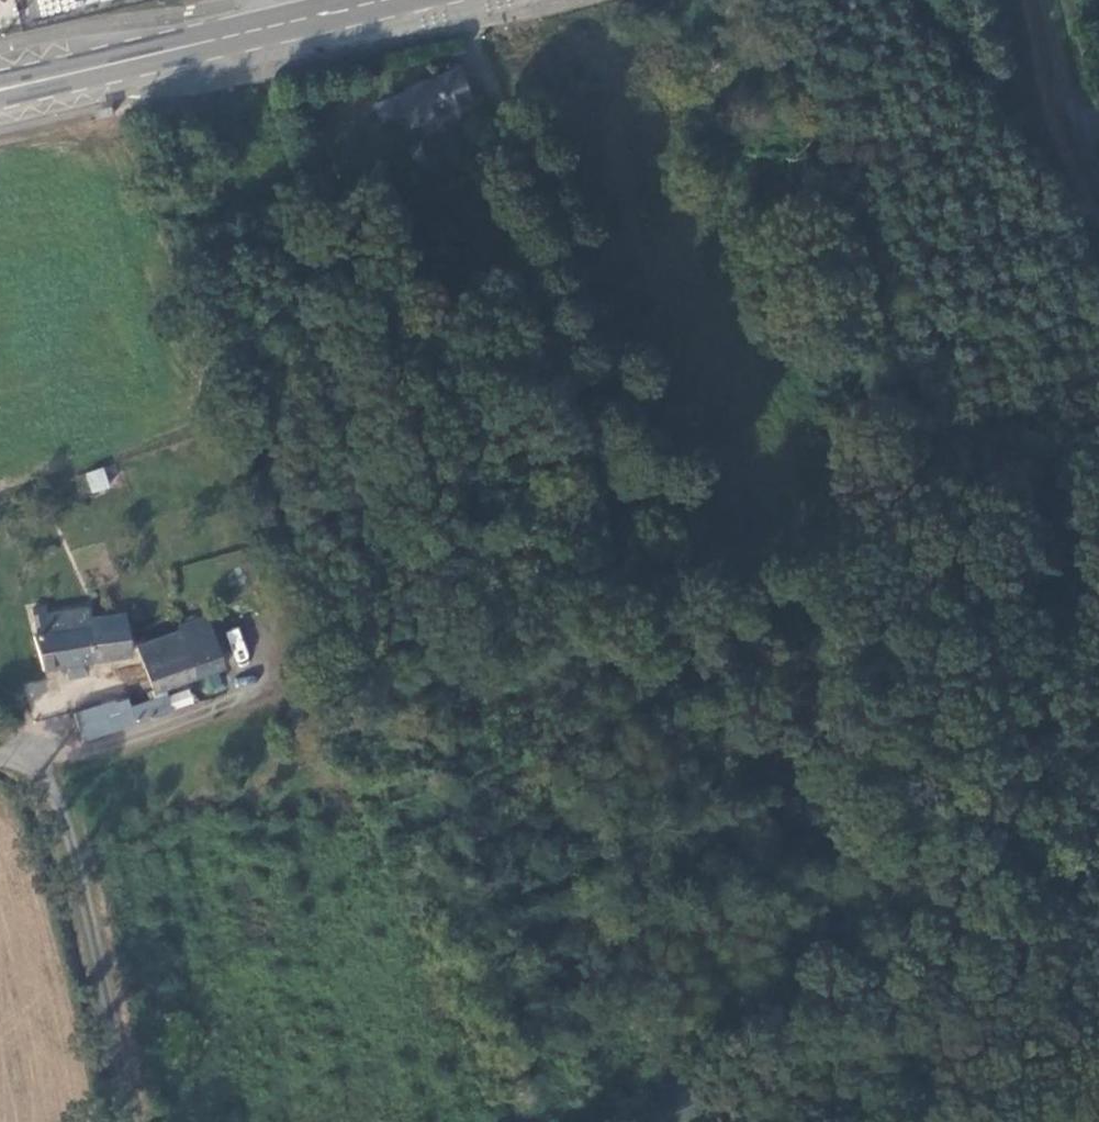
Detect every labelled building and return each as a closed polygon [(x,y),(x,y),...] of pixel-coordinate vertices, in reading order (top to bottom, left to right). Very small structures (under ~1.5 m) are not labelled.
[(452,71),(404,92),(418,122),(466,100),(452,71)] [(425,139),(407,147),(416,168),(435,160),(425,139)] [(100,468),(84,474),(92,492),(107,487),(100,468)] [(31,636),(40,669),(64,666),(66,678),(88,675),(87,662),(129,656),(124,615),(90,619),(89,608),(46,614),(44,607),(31,609),(36,635),(31,636)] [(211,637),(205,619),(177,628),(178,632),(183,646),(211,637)] [(112,701),(75,714),(85,741),(169,712),(162,690),(195,678),(183,646),(178,632),(137,648),(154,697),(128,706),(126,699),(113,703),(112,701)] [(211,637),(183,646),(195,678),(223,668),(211,637)]
